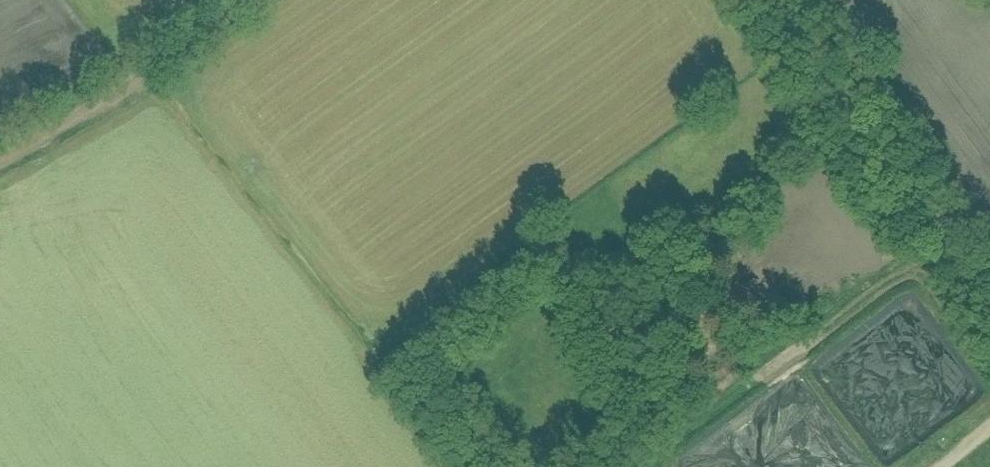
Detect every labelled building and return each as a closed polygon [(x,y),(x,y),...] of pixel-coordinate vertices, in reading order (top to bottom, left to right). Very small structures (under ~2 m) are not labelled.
[(799,447),(819,421),(792,400),(772,425),(799,447)] [(824,434),(803,447),(814,464),(835,451),(824,434)]
